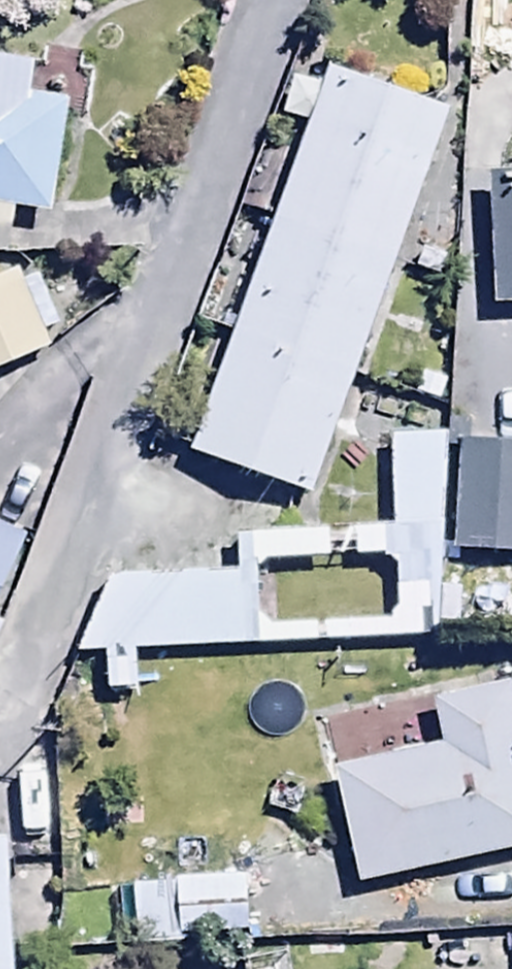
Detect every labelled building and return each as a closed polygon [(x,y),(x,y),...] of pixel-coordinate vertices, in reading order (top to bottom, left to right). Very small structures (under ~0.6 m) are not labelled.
[(0,65),(0,261),(9,260),(15,220),(47,226),(66,111),(34,106),(39,71),(0,65)] [(453,121),(329,76),(191,463),(314,507),(453,121)] [(490,182),(495,313),(511,313),(511,182),(490,182)] [(0,279),(0,383),(51,357),(10,274),(0,279)] [(385,446),(388,535),(235,541),(236,577),(106,581),(73,663),(436,644),(448,444),(385,446)] [(459,448),(451,557),(511,561),(511,452),(459,448)] [(27,545),(0,532),(0,603),(27,545)] [(356,894),(511,857),(511,706),(509,691),(429,710),(438,751),(328,777),(356,894)] [(0,846),(0,968),(11,968),(6,845),(0,846)] [(250,886),(131,889),(133,953),(252,950),(250,886)]
